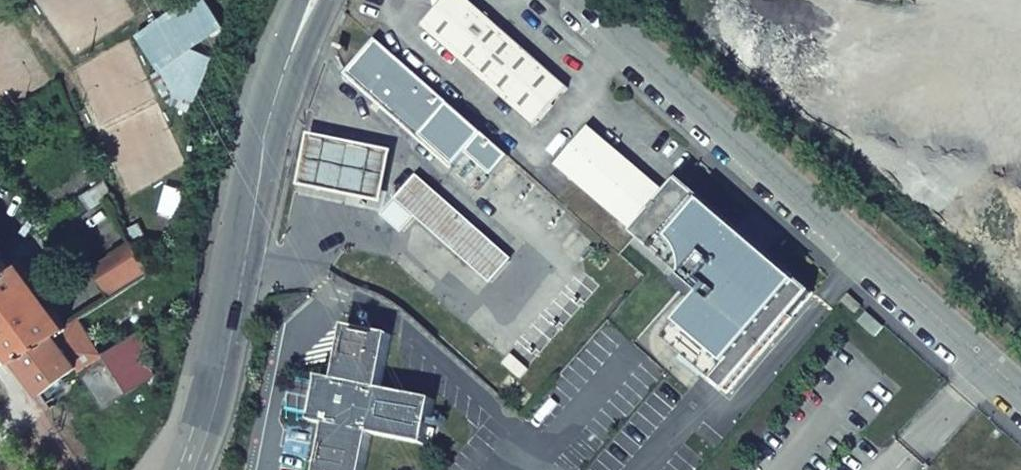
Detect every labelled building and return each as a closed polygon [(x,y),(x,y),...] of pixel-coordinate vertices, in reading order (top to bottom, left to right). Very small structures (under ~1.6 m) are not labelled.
[(231,23),(215,0),(188,0),(140,34),(165,69),(200,45),(231,23)] [(424,27),(426,28),(537,127),(571,89),(512,36),(471,0),(448,0),(425,26),(424,27)] [(509,157),(378,41),(349,74),(348,75),(357,84),(360,81),(361,82),(385,103),(398,115),(396,118),(403,124),(404,123),(453,167),(453,168),(454,168),(466,154),(492,176),(509,157)] [(218,55),(200,45),(165,69),(178,95),(196,103),(218,55)] [(558,167),(637,233),(669,196),(591,128),(558,167)] [(312,137),(301,185),(383,202),(392,154),(312,137)] [(396,200),(492,284),(513,260),(417,175),(396,200)] [(669,196),(637,233),(707,295),(668,340),(728,392),(812,294),(682,181),(669,196)] [(83,199),(92,211),(114,199),(108,185),(83,199)] [(184,215),(190,191),(169,186),(163,210),(184,215)] [(135,247),(97,271),(112,296),(151,272),(135,247)] [(16,358),(42,394),(78,367),(80,370),(103,354),(81,319),(69,326),(22,264),(15,269),(0,248),(0,337),(16,358)] [(112,296),(114,298),(153,275),(151,272),(112,296)] [(841,302),(854,314),(860,308),(852,300),(853,299),(848,294),(841,302)] [(884,327),(868,312),(859,321),(875,336),(884,327)] [(312,422),(328,426),(319,469),(365,469),(373,434),(427,446),(435,401),(382,390),(392,336),(369,331),(348,327),(337,381),(322,378),(312,422)] [(140,331),(103,354),(80,370),(85,378),(106,408),(158,375),(146,355),(154,350),(140,331)]
